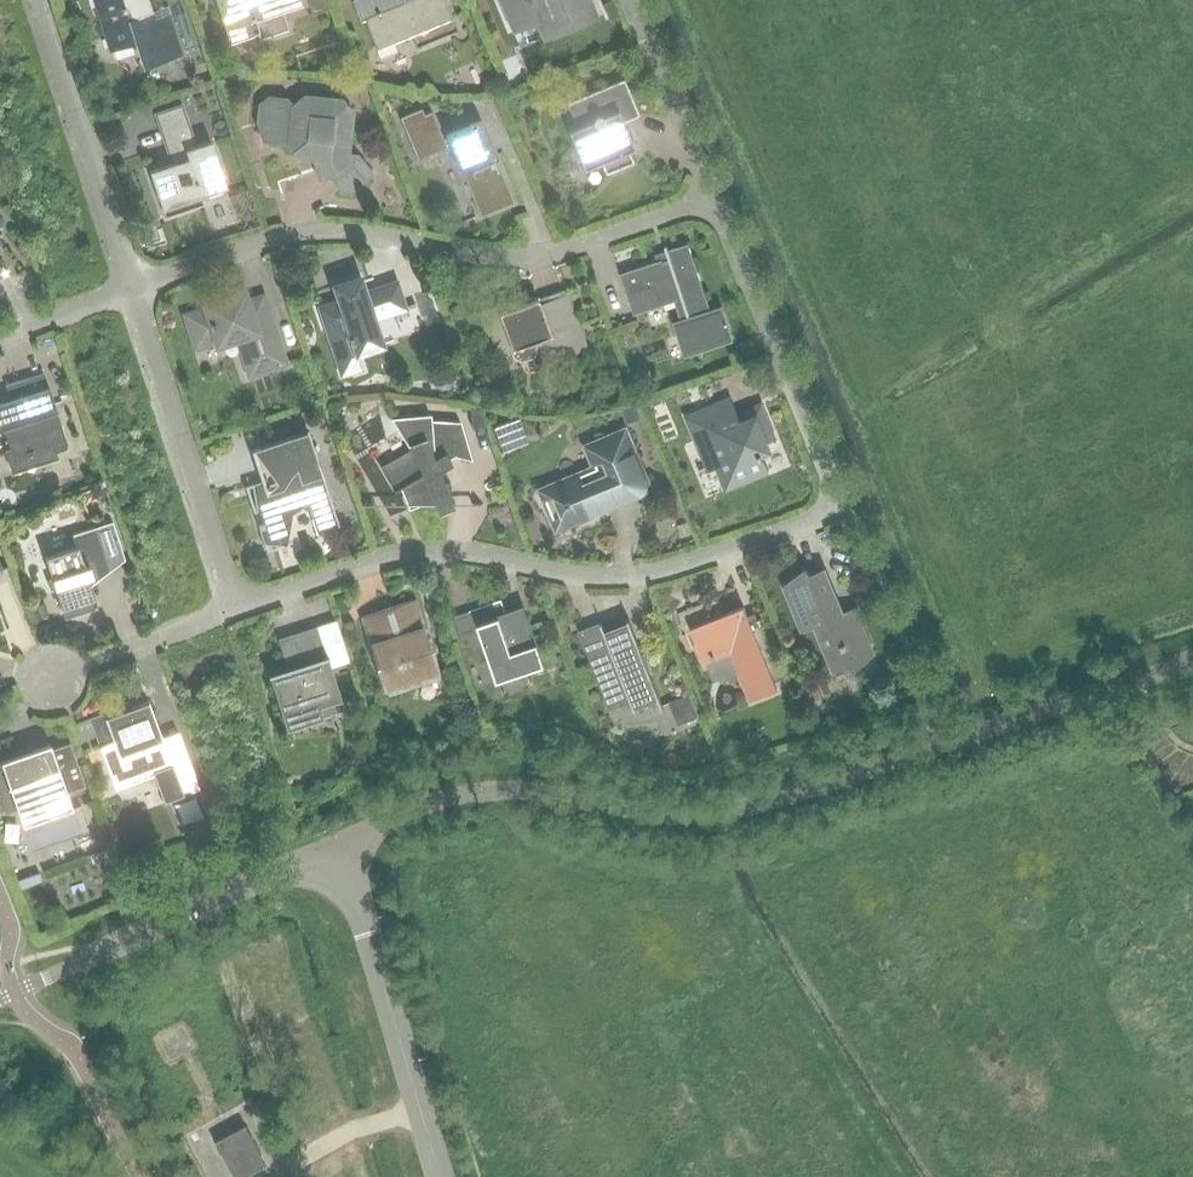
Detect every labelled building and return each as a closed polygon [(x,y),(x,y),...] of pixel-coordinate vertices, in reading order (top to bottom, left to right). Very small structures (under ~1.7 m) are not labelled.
[(110,52),(142,42),(150,66),(183,56),(170,17),(155,22),(148,0),(94,0),(110,52)] [(300,0),(216,0),(230,42),(259,33),(261,39),(288,30),(282,11),(302,5),(300,0)] [(326,0),(309,0),(314,14),(329,9),(326,0)] [(458,31),(445,0),(405,0),(403,1),(403,0),(356,0),(376,49),(380,59),(397,52),(393,42),(411,35),(416,48),(458,31)] [(512,29),(537,18),(544,35),(543,36),(543,37),(596,15),(589,0),(500,0),(512,29)] [(605,174),(633,163),(629,151),(634,149),(623,122),(639,116),(624,80),(570,102),(581,127),(568,132),(584,170),(601,163),(605,174)] [(348,155),(353,114),(341,100),(305,96),(292,107),(286,100),(269,98),(260,105),(258,123),(261,132),(266,133),(265,141),(288,144),(299,157),(313,159),(320,180),(330,176),(342,191),(351,192),(372,175),(357,156),(348,155)] [(421,109),(401,118),(418,159),(446,148),(445,146),(450,143),(481,217),(514,203),(480,120),(446,134),(447,137),(443,139),(432,113),(424,116),(421,109)] [(150,172),(165,218),(204,205),(201,197),(227,188),(212,142),(195,148),(186,119),(161,128),(173,165),(150,172)] [(621,274),(634,315),(675,302),(682,324),(678,325),(687,352),(699,349),(701,356),(703,356),(701,349),(730,339),(721,310),(711,313),(689,244),(669,251),(667,247),(665,248),(669,258),(621,274)] [(320,316),(324,329),(341,378),(362,371),(357,354),(382,346),(374,321),(406,311),(397,283),(365,294),(360,278),(334,287),(340,302),(321,308),(323,315),(320,316)] [(251,314),(244,293),(205,306),(206,311),(187,317),(197,348),(217,342),(218,346),(238,339),(250,376),(285,364),(267,309),(251,314)] [(500,313),(479,312),(495,356),(512,350),(536,342),(544,365),(587,349),(567,294),(539,305),(538,300),(500,313)] [(439,373),(435,378),(435,387),(441,391),(450,390),(454,385),(452,376),(447,372),(439,373)] [(67,444),(49,388),(44,374),(6,386),(12,405),(4,407),(4,404),(0,406),(0,431),(4,430),(15,462),(55,449),(56,453),(64,450),(65,450),(66,449),(67,448),(67,447),(68,445),(67,444)] [(728,420),(721,404),(688,418),(709,468),(716,465),(727,489),(769,471),(762,455),(770,452),(767,444),(775,441),(761,407),(728,420)] [(637,405),(622,410),(626,424),(641,420),(637,405)] [(481,410),(470,409),(472,428),(486,427),(481,410)] [(455,457),(472,461),(461,423),(431,421),(431,416),(392,419),(409,447),(410,446),(411,449),(380,468),(395,492),(401,489),(408,506),(450,506),(451,485),(444,484),(440,473),(453,465),(450,460),(455,457)] [(555,519),(559,529),(648,492),(649,488),(626,431),(588,447),(597,469),(566,481),(565,479),(539,490),(552,520),(555,519)] [(245,486),(267,553),(288,546),(293,515),(308,504),(318,536),(340,528),(308,432),(252,450),(262,480),(245,486)] [(96,528),(72,536),(76,548),(45,558),(52,579),(47,581),(51,591),(55,589),(64,617),(97,607),(88,579),(93,577),(90,567),(106,562),(96,528)] [(853,672),(875,655),(859,617),(847,622),(825,570),(811,575),(806,570),(784,587),(803,632),(815,626),(836,672),(850,665),(853,672)] [(732,652),(752,702),(778,691),(744,607),(724,615),(717,599),(678,615),(686,634),(692,632),(705,663),(732,652)] [(372,645),(386,689),(437,672),(423,628),(422,629),(414,603),(417,602),(416,600),(361,618),(362,620),(365,619),(373,645),(372,645)] [(478,626),(497,683),(545,666),(529,618),(520,621),(517,612),(507,615),(502,600),(470,611),(476,627),(478,626)] [(613,705),(630,698),(635,711),(637,711),(636,708),(658,699),(662,708),(663,708),(650,674),(653,673),(653,672),(653,671),(653,670),(652,670),(652,669),(652,668),(652,667),(652,666),(651,665),(651,664),(651,663),(651,662),(651,661),(651,660),(651,659),(650,659),(650,658),(650,657),(650,656),(650,655),(650,654),(650,653),(650,652),(650,651),(650,650),(650,649),(650,648),(648,648),(648,652),(642,652),(630,620),(628,621),(629,624),(606,633),(603,624),(583,631),(613,705)] [(297,666),(272,674),(289,727),(342,710),(325,659),(325,657),(316,629),(288,638),(297,666)] [(689,697),(670,705),(679,728),(698,721),(689,697)] [(152,771),(165,805),(201,791),(184,747),(168,754),(149,702),(107,718),(105,713),(89,719),(100,748),(116,789),(130,784),(129,780),(152,771)] [(53,751),(51,745),(1,763),(18,813),(34,807),(39,821),(73,809),(67,792),(85,786),(71,745),(53,751)] [(108,849),(90,855),(92,863),(111,857),(108,849)] [(40,873),(17,881),(20,889),(42,881),(40,873)] [(245,1126),(216,1142),(235,1176),(242,1176),(266,1164),(245,1126)]
